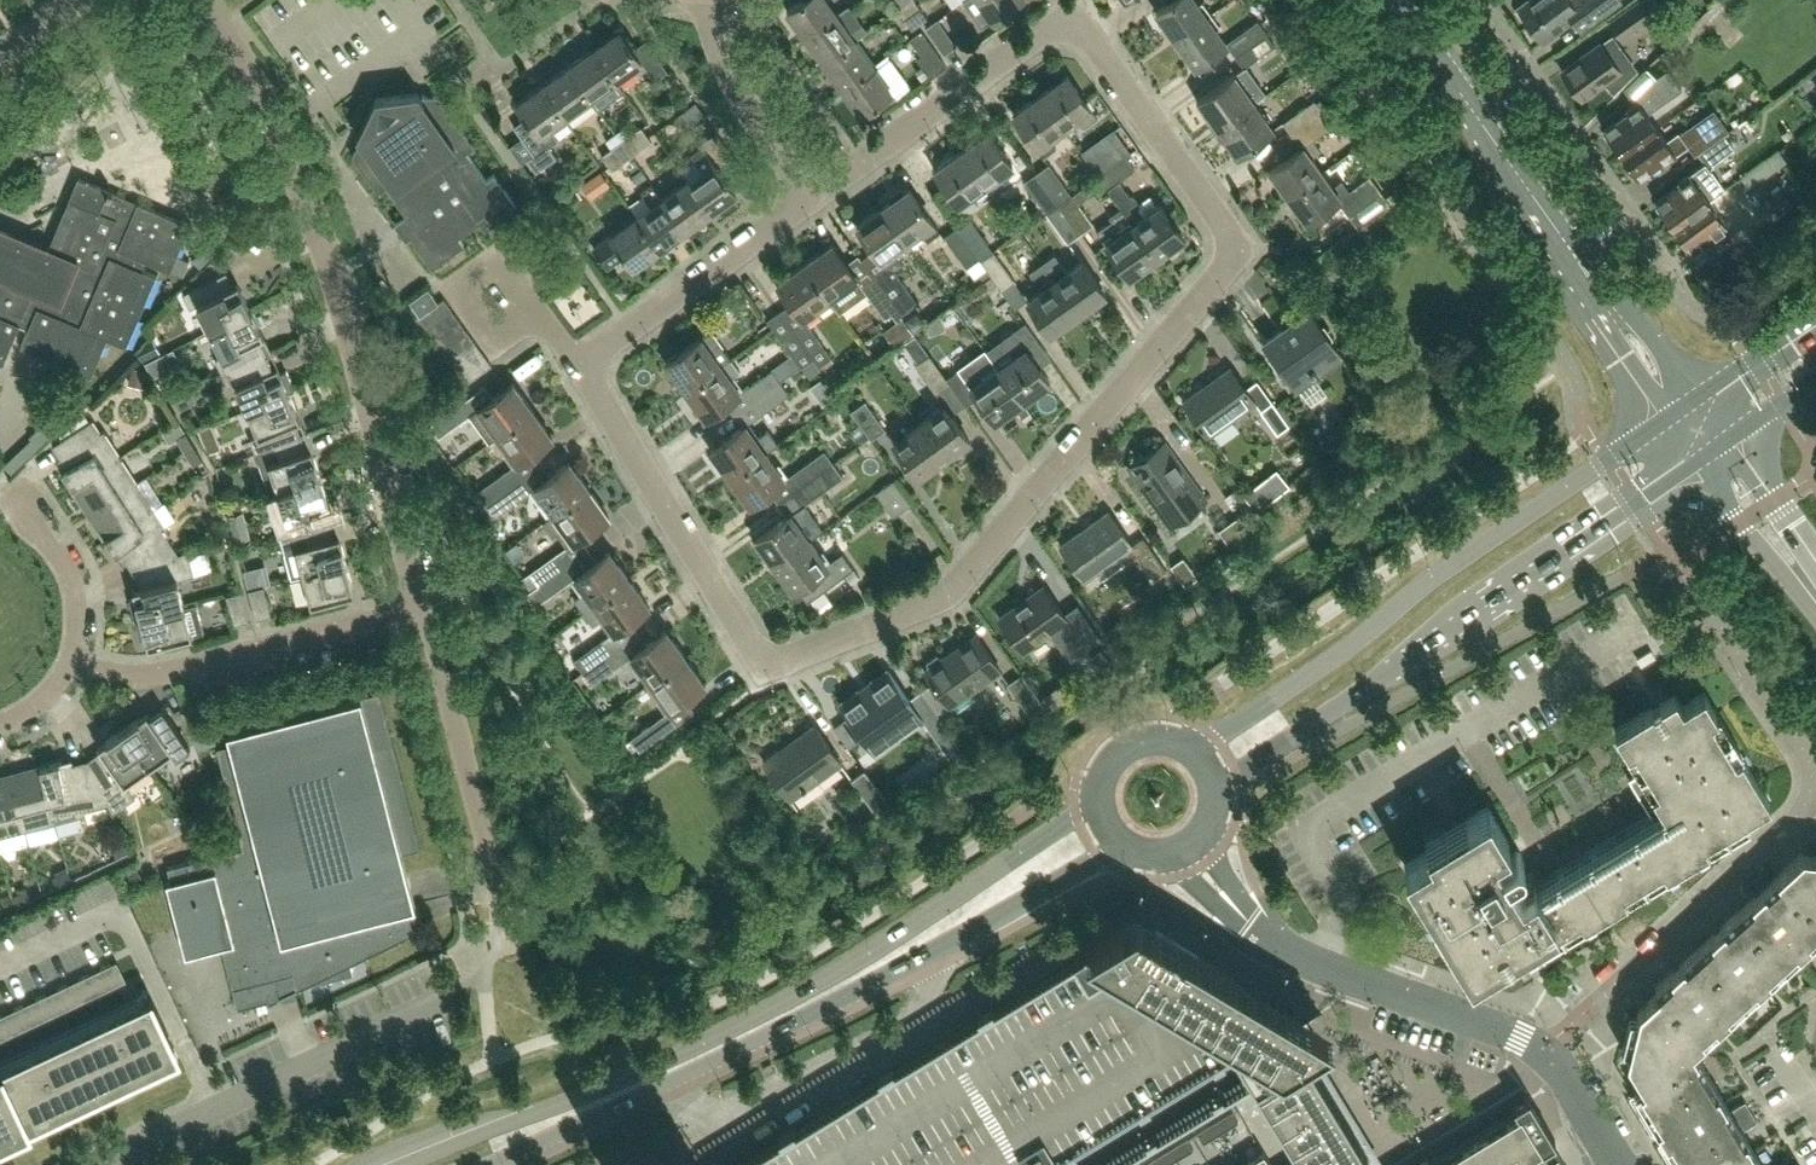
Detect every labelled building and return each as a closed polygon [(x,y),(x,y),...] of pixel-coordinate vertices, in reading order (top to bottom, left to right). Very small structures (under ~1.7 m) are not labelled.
[(828,0),(799,0),(787,9),(806,37),(838,13),(828,0)] [(898,8),(910,0),(892,0),(898,8)] [(915,0),(910,0),(898,8),(906,19),(921,8),(915,0)] [(1018,0),(964,0),(963,1),(981,26),(1018,0)] [(1203,0),(1201,0),(1198,2),(1197,0),(1171,0),(1156,10),(1176,38),(1212,12),(1203,0)] [(1563,0),(1524,0),(1517,6),(1530,24),(1563,0)] [(1624,0),(1563,0),(1530,24),(1544,42),(1584,13),(1592,23),(1624,0)] [(1652,15),(1651,14),(1661,7),(1656,0),(1639,0),(1609,21),(1621,37),(1652,15)] [(824,62),(856,39),(867,31),(849,5),(838,13),(806,37),(824,62)] [(927,17),(921,8),(906,19),(912,28),(927,17)] [(1227,42),(1216,26),(1220,23),(1212,12),(1176,38),(1195,65),(1227,42)] [(957,43),(938,17),(926,26),(945,52),(957,43)] [(1230,38),(1240,50),(1267,31),(1258,18),(1230,38)] [(668,69),(646,39),(634,47),(621,29),(594,48),(616,79),(642,60),(655,78),(668,69)] [(930,77),(947,65),(921,30),(909,38),(921,54),(916,58),(930,77)] [(1275,42),(1267,31),(1240,50),(1235,53),(1243,65),(1275,42)] [(1613,93),(1638,69),(1612,34),(1562,71),(1581,98),(1605,81),(1613,93)] [(874,65),(856,39),(824,62),(843,88),(874,65)] [(616,79),(594,48),(568,66),(590,98),(591,97),(595,103),(606,95),(602,89),(616,79)] [(893,90),(874,65),(843,88),(861,113),(893,90)] [(590,98),(568,66),(543,85),(565,116),(590,98)] [(1648,114),(1665,101),(1681,90),(1667,70),(1656,78),(1647,68),(1625,88),(1635,103),(1627,109),(1628,112),(1604,129),(1621,154),(1657,127),(1648,114)] [(1255,101),(1235,73),(1237,72),(1236,70),(1196,99),(1197,100),(1198,99),(1219,128),(1255,101)] [(1098,116),(1067,74),(1040,93),(1064,127),(1078,117),(1085,125),(1098,116)] [(1815,104),(1815,82),(1804,86),(1811,106),(1815,104)] [(568,121),(565,116),(543,85),(517,103),(526,116),(515,124),(536,153),(527,160),(535,170),(555,155),(548,146),(558,139),(553,132),(568,121)] [(486,181),(467,153),(473,148),(474,150),(476,149),(438,94),(425,96),(424,94),(422,95),(424,96),(422,98),(418,92),(376,98),(357,136),(361,141),(359,142),(358,141),(356,142),(358,144),(353,155),(379,193),(381,192),(379,190),(385,186),(406,214),(394,223),(405,239),(410,235),(432,266),(462,245),(457,237),(479,221),(485,229),(515,207),(494,176),(486,181)] [(1064,127),(1040,93),(1013,113),(1043,155),(1056,146),(1049,137),(1064,127)] [(1283,122),(1291,133),(1322,110),(1314,99),(1283,122)] [(1236,154),(1275,126),(1274,124),(1272,125),(1255,101),(1219,128),(1235,151),(1234,152),(1236,154)] [(690,138),(707,122),(693,107),(676,123),(690,138)] [(1332,125),(1322,110),(1291,133),(1301,147),(1269,169),(1289,196),(1322,172),(1311,157),(1320,150),(1312,139),(1332,125)] [(1698,152),(1723,134),(1729,130),(1721,119),(1690,141),(1698,152)] [(626,125),(617,132),(622,139),(631,133),(626,125)] [(641,125),(631,133),(642,147),(652,140),(641,125)] [(1667,141),(1657,127),(1621,154),(1638,178),(1663,160),(1665,163),(1689,145),(1679,132),(1667,141)] [(1020,172),(990,130),(962,149),(986,183),(1001,172),(1007,181),(1020,172)] [(631,133),(622,139),(632,154),(642,147),(631,133)] [(737,192),(720,168),(732,160),(713,134),(701,142),(703,146),(690,155),(701,170),(688,179),(711,211),(737,192)] [(1733,148),(1723,134),(1718,138),(1698,152),(1697,153),(1704,163),(1707,167),(1733,148)] [(622,139),(612,147),(622,161),(632,154),(622,139)] [(1118,142),(1090,162),(1099,174),(1127,155),(1118,142)] [(612,169),(622,161),(612,147),(602,154),(612,169)] [(986,183),(962,149),(935,168),(966,211),(978,202),(972,193),(986,183)] [(1746,187),(1785,159),(1779,149),(1740,177),(1746,187)] [(1136,167),(1127,155),(1099,174),(1108,187),(1121,206),(1143,237),(1157,256),(1186,236),(1161,203),(1146,213),(1133,195),(1128,195),(1118,180),(1136,167)] [(1050,162),(1037,171),(1059,203),(1072,194),(1050,162)] [(1677,182),(1679,185),(1656,201),(1673,226),(1722,192),(1724,190),(1707,167),(1704,163),(1677,182)] [(1373,172),(1384,188),(1392,183),(1381,167),(1373,172)] [(1047,211),(1059,203),(1037,171),(1025,180),(1047,211)] [(1338,200),(1358,229),(1391,205),(1386,197),(1370,175),(1349,190),(1341,179),(1332,186),(1322,172),(1289,196),(1307,222),(1338,200)] [(593,198),(610,186),(601,173),(583,185),(593,198)] [(3,362),(17,327),(24,330),(18,344),(91,375),(107,337),(127,345),(156,275),(143,269),(146,260),(170,271),(171,269),(170,269),(176,254),(188,225),(190,225),(190,224),(113,191),(109,189),(108,189),(79,177),(50,245),(0,224),(0,361),(3,362)] [(711,211),(688,179),(662,198),(685,230),(711,211)] [(685,230),(662,198),(652,183),(641,191),(651,205),(637,216),(652,237),(659,248),(685,230)] [(1072,194),(1059,203),(1081,232),(1094,223),(1080,203),(1091,191),(1086,184),(1072,194)] [(941,229),(910,186),(906,189),(901,187),(892,193),(893,199),(883,205),(895,222),(908,240),(922,230),(928,238),(941,229)] [(1769,222),(1792,205),(1780,187),(1756,204),(1769,222)] [(1397,189),(1386,197),(1391,205),(1402,197),(1397,189)] [(1749,219),(1737,202),(1732,206),(1722,192),(1673,226),(1691,251),(1714,234),(1716,237),(1728,228),(1731,231),(1749,219)] [(1068,241),(1081,232),(1059,203),(1047,211),(1068,241)] [(875,249),(862,259),(872,273),(879,282),(880,283),(892,274),(904,266),(892,251),(908,240),(895,222),(883,205),(857,224),(875,249)] [(1157,256),(1143,237),(1121,206),(1110,214),(1113,219),(1098,230),(1130,276),(1157,256)] [(659,248),(652,237),(637,216),(612,233),(599,216),(587,224),(605,251),(617,243),(633,266),(659,248)] [(959,227),(980,257),(981,258),(994,249),(972,218),(959,227)] [(980,257),(959,227),(957,225),(945,234),(968,265),(980,257)] [(858,277),(833,242),(805,262),(830,298),(858,277)] [(201,269),(219,251),(211,243),(192,260),(201,269)] [(1016,279),(994,249),(981,258),(1003,288),(1016,279)] [(1107,293),(1082,259),(1068,269),(1056,253),(1043,262),(1079,312),(1107,293)] [(176,254),(170,269),(171,269),(184,274),(190,260),(176,254)] [(830,298),(805,262),(778,281),(803,317),(830,298)] [(968,285),(985,272),(978,262),(961,275),(968,285)] [(1079,312),(1043,262),(1031,270),(1043,287),(1028,298),(1052,332),(1079,312)] [(251,309),(242,290),(237,293),(226,271),(183,293),(190,308),(198,304),(210,329),(251,309)] [(886,317),(898,308),(880,283),(879,282),(872,273),(860,282),(886,317)] [(892,274),(880,283),(898,308),(901,313),(914,304),(892,274)] [(439,302),(429,288),(410,301),(420,315),(439,302)] [(452,309),(445,298),(439,302),(420,315),(419,316),(427,327),(452,309)] [(916,308),(905,316),(914,329),(926,321),(916,308)] [(267,352),(256,330),(260,327),(251,309),(210,329),(223,355),(215,358),(222,372),(267,352)] [(434,338),(460,320),(452,309),(427,327),(434,338)] [(802,365),(814,357),(794,329),(780,310),(768,318),(802,365)] [(1298,386),(1341,355),(1324,331),(1330,327),(1329,326),(1323,330),(1309,310),(1280,330),(1265,341),(1273,352),(1268,355),(1276,367),(1280,369),(1283,367),(1284,367),(1298,386)] [(940,312),(926,322),(930,333),(945,326),(940,312)] [(442,349),(468,331),(460,320),(434,338),(442,349)] [(807,320),(794,329),(814,357),(819,365),(832,356),(807,320)] [(1051,380),(1032,354),(1042,347),(1043,348),(1045,347),(1026,321),(1002,338),(986,350),(998,367),(1022,401),(1051,380)] [(686,390),(731,357),(711,329),(666,362),(686,390)] [(450,360),(476,342),(468,331),(442,349),(450,360)] [(916,334),(905,341),(920,361),(930,354),(916,334)] [(200,359),(212,352),(203,336),(191,343),(200,359)] [(152,339),(138,351),(143,362),(160,354),(152,339)] [(484,353),(476,342),(450,360),(458,371),(484,353)] [(947,378),(950,382),(966,404),(967,403),(966,401),(977,394),(995,420),(1022,401),(998,367),(986,350),(971,361),(947,378)] [(294,389),(286,370),(276,374),(267,352),(222,372),(228,386),(236,383),(247,409),(289,391),(294,389)] [(491,364),(484,353),(458,371),(466,382),(491,364)] [(936,392),(950,382),(947,378),(930,354),(920,361),(916,364),(936,392)] [(163,371),(156,357),(146,362),(153,376),(163,371)] [(741,391),(731,377),(740,370),(731,357),(686,390),(706,417),(741,391)] [(1255,399),(1231,365),(1183,399),(1208,434),(1255,399)] [(132,366),(128,383),(145,387),(149,370),(132,366)] [(744,388),(753,400),(782,380),(773,368),(744,388)] [(10,452),(42,385),(16,373),(0,406),(0,447),(10,452)] [(791,392),(782,380),(753,400),(762,413),(791,392)] [(534,410),(513,382),(478,407),(478,408),(475,410),(469,414),(489,442),(498,436),(534,410)] [(172,396),(179,408),(197,398),(191,386),(172,396)] [(302,435),(292,412),(297,410),(289,391),(247,409),(258,435),(250,438),(256,453),(273,447),(273,446),(302,435)] [(469,414),(475,410),(466,398),(431,424),(439,436),(469,414)] [(1290,423),(1273,399),(1261,408),(1278,432),(1290,423)] [(886,428),(865,400),(851,410),(872,438),(886,428)] [(970,438),(945,404),(919,423),(943,457),(956,448),(959,452),(972,443),(969,439),(970,438)] [(553,437),(534,410),(498,436),(517,462),(553,437)] [(121,456),(104,430),(101,432),(93,419),(52,445),(65,466),(61,468),(73,487),(121,456)] [(730,477),(766,451),(778,443),(768,429),(759,435),(750,421),(710,449),(730,477)] [(943,457),(919,423),(894,440),(919,475),(920,474),(923,478),(935,469),(932,465),(943,457)] [(202,459),(194,446),(186,432),(177,438),(193,464),(202,459)] [(321,476),(315,457),(310,459),(302,435),(273,446),(273,447),(256,453),(265,477),(271,493),(278,491),(321,476)] [(1208,497),(1166,438),(1128,466),(1170,524),(1208,497)] [(833,462),(824,449),(788,475),(797,487),(833,462)] [(785,478),(766,451),(730,477),(749,504),(785,478)] [(856,462),(848,452),(833,462),(797,487),(792,491),(803,506),(843,477),(841,474),(856,462)] [(94,510),(137,482),(121,456),(73,487),(85,505),(89,503),(94,510)] [(554,514),(590,489),(570,460),(534,486),(554,514)] [(478,490),(487,502),(522,477),(513,464),(478,490)] [(331,521),(323,498),(328,496),(321,476),(278,491),(287,518),(279,520),(284,536),(302,530),(301,530),(331,521)] [(531,489),(522,477),(487,502),(495,514),(531,489)] [(875,493),(893,517),(911,504),(893,479),(875,493)] [(106,538),(154,507),(137,482),(94,510),(98,517),(94,520),(106,538)] [(566,546),(609,515),(590,489),(554,514),(543,522),(553,536),(556,533),(566,546)] [(179,554),(179,553),(167,536),(171,534),(154,507),(106,538),(117,557),(122,554),(135,574),(179,554)] [(1168,567),(1150,543),(1148,545),(1143,537),(1133,544),(1108,509),(1061,543),(1085,578),(1087,577),(1085,575),(1111,556),(1113,558),(1122,552),(1128,560),(1138,552),(1155,576),(1168,567)] [(1261,533),(1244,509),(1218,528),(1234,551),(1261,533)] [(775,565),(809,540),(791,514),(756,538),(757,540),(753,542),(762,555),(766,552),(775,565)] [(302,530),(284,536),(280,537),(291,578),(303,575),(347,563),(342,543),(337,545),(331,521),(301,530),(302,530)] [(223,537),(211,540),(214,551),(226,548),(223,537)] [(845,574),(852,569),(841,553),(827,564),(809,540),(775,565),(783,576),(779,578),(788,591),(792,589),(793,590),(797,587),(807,601),(811,599),(823,590),(845,574)] [(562,567),(570,561),(562,549),(530,571),(539,583),(562,567)] [(185,606),(178,579),(194,574),(188,550),(179,553),(179,554),(135,574),(141,596),(129,599),(135,619),(185,606)] [(631,580),(610,550),(574,575),(585,591),(574,598),(584,613),(631,580)] [(1182,557),(1171,565),(1185,585),(1197,577),(1182,557)] [(347,585),(352,583),(347,563),(303,575),(311,604),(350,593),(347,585)] [(254,567),(243,570),(248,589),(259,586),(254,567)] [(571,579),(562,567),(539,583),(526,593),(535,605),(571,579)] [(852,569),(845,574),(850,582),(858,577),(852,569)] [(613,630),(649,605),(631,580),(584,613),(592,624),(604,617),(613,630)] [(1063,612),(1044,584),(1025,597),(1026,599),(1001,617),(1000,615),(999,616),(1023,649),(1059,623),(1079,651),(1100,636),(1076,603),(1063,612)] [(271,614),(263,585),(259,586),(248,589),(256,618),(271,614)] [(823,590),(811,599),(820,611),(832,602),(823,590)] [(249,620),(241,591),(226,595),(234,624),(249,620)] [(196,603),(185,606),(135,619),(140,639),(151,636),(153,645),(204,632),(196,603)] [(687,657),(666,628),(630,654),(651,683),(687,657)] [(574,658),(583,671),(618,646),(609,633),(574,658)] [(939,713),(1001,668),(976,633),(975,633),(976,636),(948,656),(946,654),(942,657),(937,654),(927,661),(928,667),(924,669),(932,681),(921,689),(939,713)] [(627,658),(618,646),(583,671),(591,683),(627,658)] [(1652,657),(1645,647),(1631,656),(1638,667),(1652,657)] [(706,683),(687,657),(651,683),(670,709),(706,683)] [(914,705),(889,670),(841,704),(866,739),(868,738),(866,735),(892,716),(894,719),(914,705)] [(1043,703),(1021,671),(1007,681),(1030,713),(1043,703)] [(171,880),(167,882),(185,955),(221,945),(233,988),(238,1008),(268,1000),(268,1001),(266,1002),(267,1004),(281,997),(280,996),(279,996),(277,988),(294,984),(297,990),(313,982),(313,984),(353,973),(351,963),(415,932),(408,906),(415,904),(402,853),(420,848),(380,691),(227,730),(230,743),(217,747),(243,847),(168,867),(171,880)] [(1517,852),(1515,852),(1502,860),(1495,849),(1509,841),(1488,806),(1466,819),(1470,826),(1451,837),(1447,831),(1445,832),(1449,838),(1405,865),(1433,912),(1439,909),(1451,927),(1445,931),(1446,933),(1452,929),(1463,948),(1457,952),(1471,974),(1505,953),(1505,952),(1514,946),(1522,960),(1544,946),(1541,940),(1560,929),(1563,935),(1565,934),(1562,928),(1580,916),(1584,923),(1627,897),(1623,890),(1642,879),(1646,885),(1648,884),(1644,878),(1663,866),(1667,873),(1709,847),(1705,841),(1724,829),(1728,836),(1729,834),(1726,828),(1770,801),(1742,754),(1735,758),(1724,739),(1730,735),(1729,733),(1723,737),(1711,718),(1718,714),(1704,692),(1682,706),(1675,694),(1652,708),(1652,707),(1615,730),(1628,752),(1634,748),(1646,767),(1628,777),(1654,819),(1539,889),(1535,884),(1521,892),(1514,881),(1518,878),(1513,868),(1521,863),(1522,862),(1523,861),(1524,859),(1524,857),(1523,855),(1522,854),(1521,853),(1520,852),(1518,852),(1517,852)] [(190,748),(162,708),(143,721),(140,717),(123,729),(149,766),(172,750),(177,757),(190,748)] [(639,749),(675,724),(665,711),(630,736),(639,749)] [(964,750),(939,716),(927,724),(952,758),(964,750)] [(841,761),(814,724),(763,760),(790,798),(841,761)] [(126,782),(149,766),(123,729),(106,741),(109,745),(88,760),(109,804),(108,804),(112,813),(136,796),(126,782)] [(109,804),(88,760),(63,766),(62,761),(41,767),(55,822),(86,814),(85,810),(108,804),(109,804)] [(55,822),(41,767),(20,772),(21,777),(13,780),(26,830),(55,822)] [(889,804),(864,769),(851,778),(876,813),(889,804)] [(13,780),(5,782),(3,777),(0,778),(0,837),(26,830),(13,780)] [(121,837),(109,842),(116,857),(128,851),(121,837)] [(1803,852),(1778,875),(1815,917),(1815,854),(1803,852)] [(137,866),(126,870),(132,883),(143,878),(137,866)] [(73,880),(68,870),(54,877),(59,886),(73,880)] [(1778,875),(1737,912),(1784,964),(1815,935),(1815,917),(1778,875)] [(31,899),(26,890),(12,896),(17,906),(31,899)] [(1784,964),(1737,912),(1696,950),(1744,1002),(1784,964)] [(1043,1159),(1055,1152),(1234,1046),(1245,1062),(1252,1075),(1306,1164),(1356,1164),(1370,1156),(1370,1155),(1359,1137),(1348,1120),(1338,1102),(1327,1085),(1317,1068),(1306,1050),(1307,1049),(1333,1034),(1312,1021),(1310,1020),(1300,1014),(1291,1009),(1272,997),(1253,986),(1215,963),(1200,955),(1196,952),(1177,941),(1160,930),(1137,916),(1121,926),(1085,948),(1088,949),(994,1007),(992,1004),(977,1013),(979,1016),(894,1067),(893,1064),(878,1073),(880,1076),(879,1077),(795,1127),(794,1124),(779,1133),(780,1136),(733,1164),(1034,1164),(1043,1159)] [(1744,1002),(1696,950),(1655,987),(1659,991),(1703,1039),(1744,1002)] [(111,976),(122,971),(117,961),(106,966),(111,976)] [(111,976),(106,966),(95,971),(100,981),(111,976)] [(100,981),(95,971),(84,976),(89,986),(100,981)] [(122,971),(111,976),(115,985),(126,980),(122,971)] [(89,986),(84,976),(73,981),(78,991),(89,986)] [(104,991),(115,985),(111,976),(100,981),(104,991)] [(78,991),(73,981),(62,986),(67,997),(78,991)] [(93,996),(104,991),(100,981),(89,986),(93,996)] [(67,997),(62,986),(51,992),(56,1002),(67,997)] [(83,1001),(93,996),(89,986),(78,991),(83,1001)] [(72,1006),(83,1001),(78,991),(67,997),(72,1006)] [(1703,1039),(1659,991),(1639,1008),(1627,1058),(1644,1086),(1633,1093),(1646,1115),(1710,1077),(1693,1048),(1703,1039)] [(56,1002),(51,992),(40,997),(45,1007),(56,1002)] [(179,1056),(151,996),(0,1068),(0,1140),(179,1056)] [(45,1007),(40,997),(30,1002),(34,1012),(45,1007)] [(61,1011),(72,1006),(67,997),(56,1002),(61,1011)] [(34,1012),(30,1002),(19,1007),(23,1017),(34,1012)] [(50,1016),(61,1011),(56,1002),(45,1007),(50,1016)] [(23,1017),(19,1007),(8,1012),(12,1022),(23,1017)] [(39,1022),(50,1016),(45,1007),(34,1012),(39,1022)] [(8,1012),(0,1016),(0,1024),(1,1027),(12,1022),(8,1012)] [(28,1027),(39,1022),(34,1012),(23,1017),(28,1027)] [(17,1032),(28,1027),(23,1017),(12,1022),(17,1032)] [(6,1037),(17,1032),(12,1022),(1,1027),(6,1037)] [(1252,1075),(1104,1164),(1306,1164),(1252,1075)] [(1673,1159),(1736,1120),(1710,1077),(1646,1115),(1673,1159)] [(1550,1140),(1542,1145),(1521,1110),(1430,1164),(1565,1164),(1550,1140)] [(1763,1163),(1736,1120),(1673,1159),(1677,1164),(1760,1164),(1763,1163)] [(682,1149),(664,1164),(692,1164),(682,1149)]
